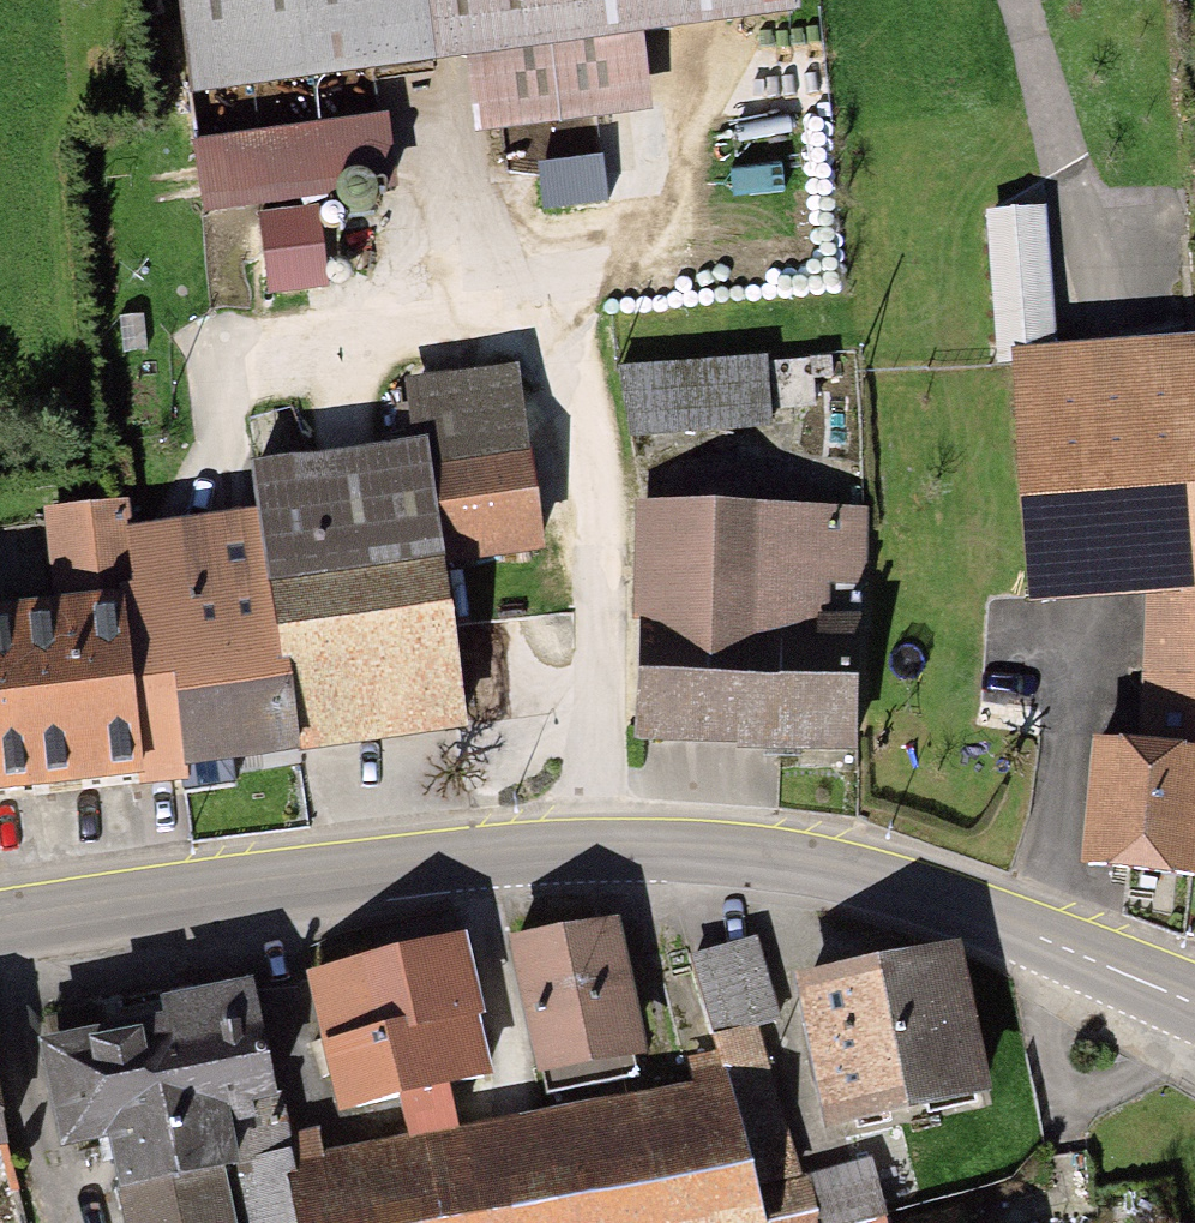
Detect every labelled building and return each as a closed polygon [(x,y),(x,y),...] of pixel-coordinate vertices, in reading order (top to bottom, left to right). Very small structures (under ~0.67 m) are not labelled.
[(178,90),(454,54),(463,124),(638,102),(629,31),(778,12),(776,0),(166,0),(178,90)] [(1179,341),(1015,351),(1031,598),(1194,588),(1179,341)] [(756,367),(620,373),(623,437),(759,431),(756,367)] [(422,444),(431,564),(520,557),(506,370),(417,377),(422,444)] [(246,458),(256,578),(269,751),(445,737),(431,564),(422,444),(246,458)] [(638,505),(629,733),(833,741),(838,613),(823,613),(827,512),(638,505)] [(256,578),(181,584),(194,757),(269,751),(256,578)] [(3,771),(194,757),(181,584),(0,598),(0,727),(3,771)] [(1075,849),(1189,858),(1194,788),(1194,750),(1085,740),(1075,849)] [(595,910),(500,937),(534,1062),(630,1036),(595,910)] [(943,940),(789,974),(820,1112),(974,1078),(943,940)] [(304,975),(329,1102),(478,1073),(454,946),(304,975)] [(151,1020),(45,1037),(60,1133),(101,1127),(109,1176),(204,1161),(222,1158),(215,1109),(246,1104),(227,983),(147,996),(151,1020)] [(13,1139),(0,1053),(0,1141),(13,1139)] [(278,1161),(289,1222),(740,1222),(712,1079),(278,1161)] [(204,1161),(109,1176),(116,1222),(214,1222),(204,1161)]
